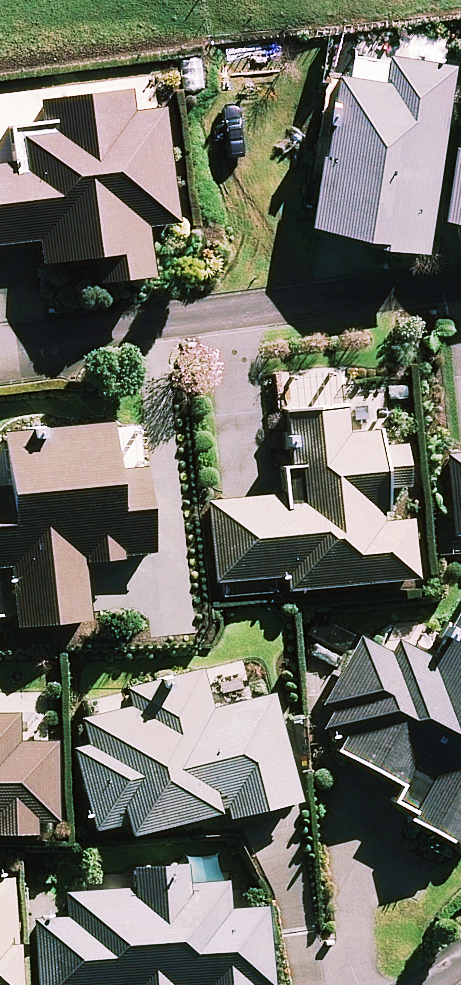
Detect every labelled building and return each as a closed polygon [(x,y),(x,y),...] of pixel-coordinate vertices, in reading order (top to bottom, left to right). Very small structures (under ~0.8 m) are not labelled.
[(430,234),(456,58),(399,49),(395,75),(346,68),(335,145),(328,144),(317,217),(430,234)] [(124,88),(42,98),(50,162),(0,168),(0,249),(45,243),(47,261),(90,256),(93,281),(149,274),(143,227),(172,224),(158,111),(128,115),(124,88)] [(460,142),(450,215),(460,216),(460,142)] [(210,506),(218,581),(290,573),(292,591),(413,577),(407,523),(383,525),(379,488),(403,486),(398,448),(377,450),(375,434),(347,437),(344,410),(287,416),(296,496),(210,506)] [(0,487),(0,565),(15,563),(22,626),(86,619),(80,561),(151,553),(143,475),(114,478),(108,429),(5,440),(10,486),(0,487)] [(460,533),(460,457),(452,458),(460,533)] [(460,844),(460,606),(458,605),(428,660),(396,643),(388,657),(360,642),(328,701),(341,708),(323,740),(400,781),(388,804),(460,844)] [(76,751),(94,823),(124,816),(128,833),(225,809),(226,816),(293,799),(268,698),(210,712),(200,675),(129,692),(133,709),(84,721),(91,747),(76,751)] [(33,830),(33,818),(55,818),(54,736),(16,737),(16,716),(0,716),(0,830),(33,830)] [(44,984),(270,984),(267,913),(223,915),(222,889),(184,891),(183,864),(133,866),(134,893),(73,895),(74,921),(42,922),(44,984)] [(14,880),(0,881),(0,984),(21,984),(14,880)]
